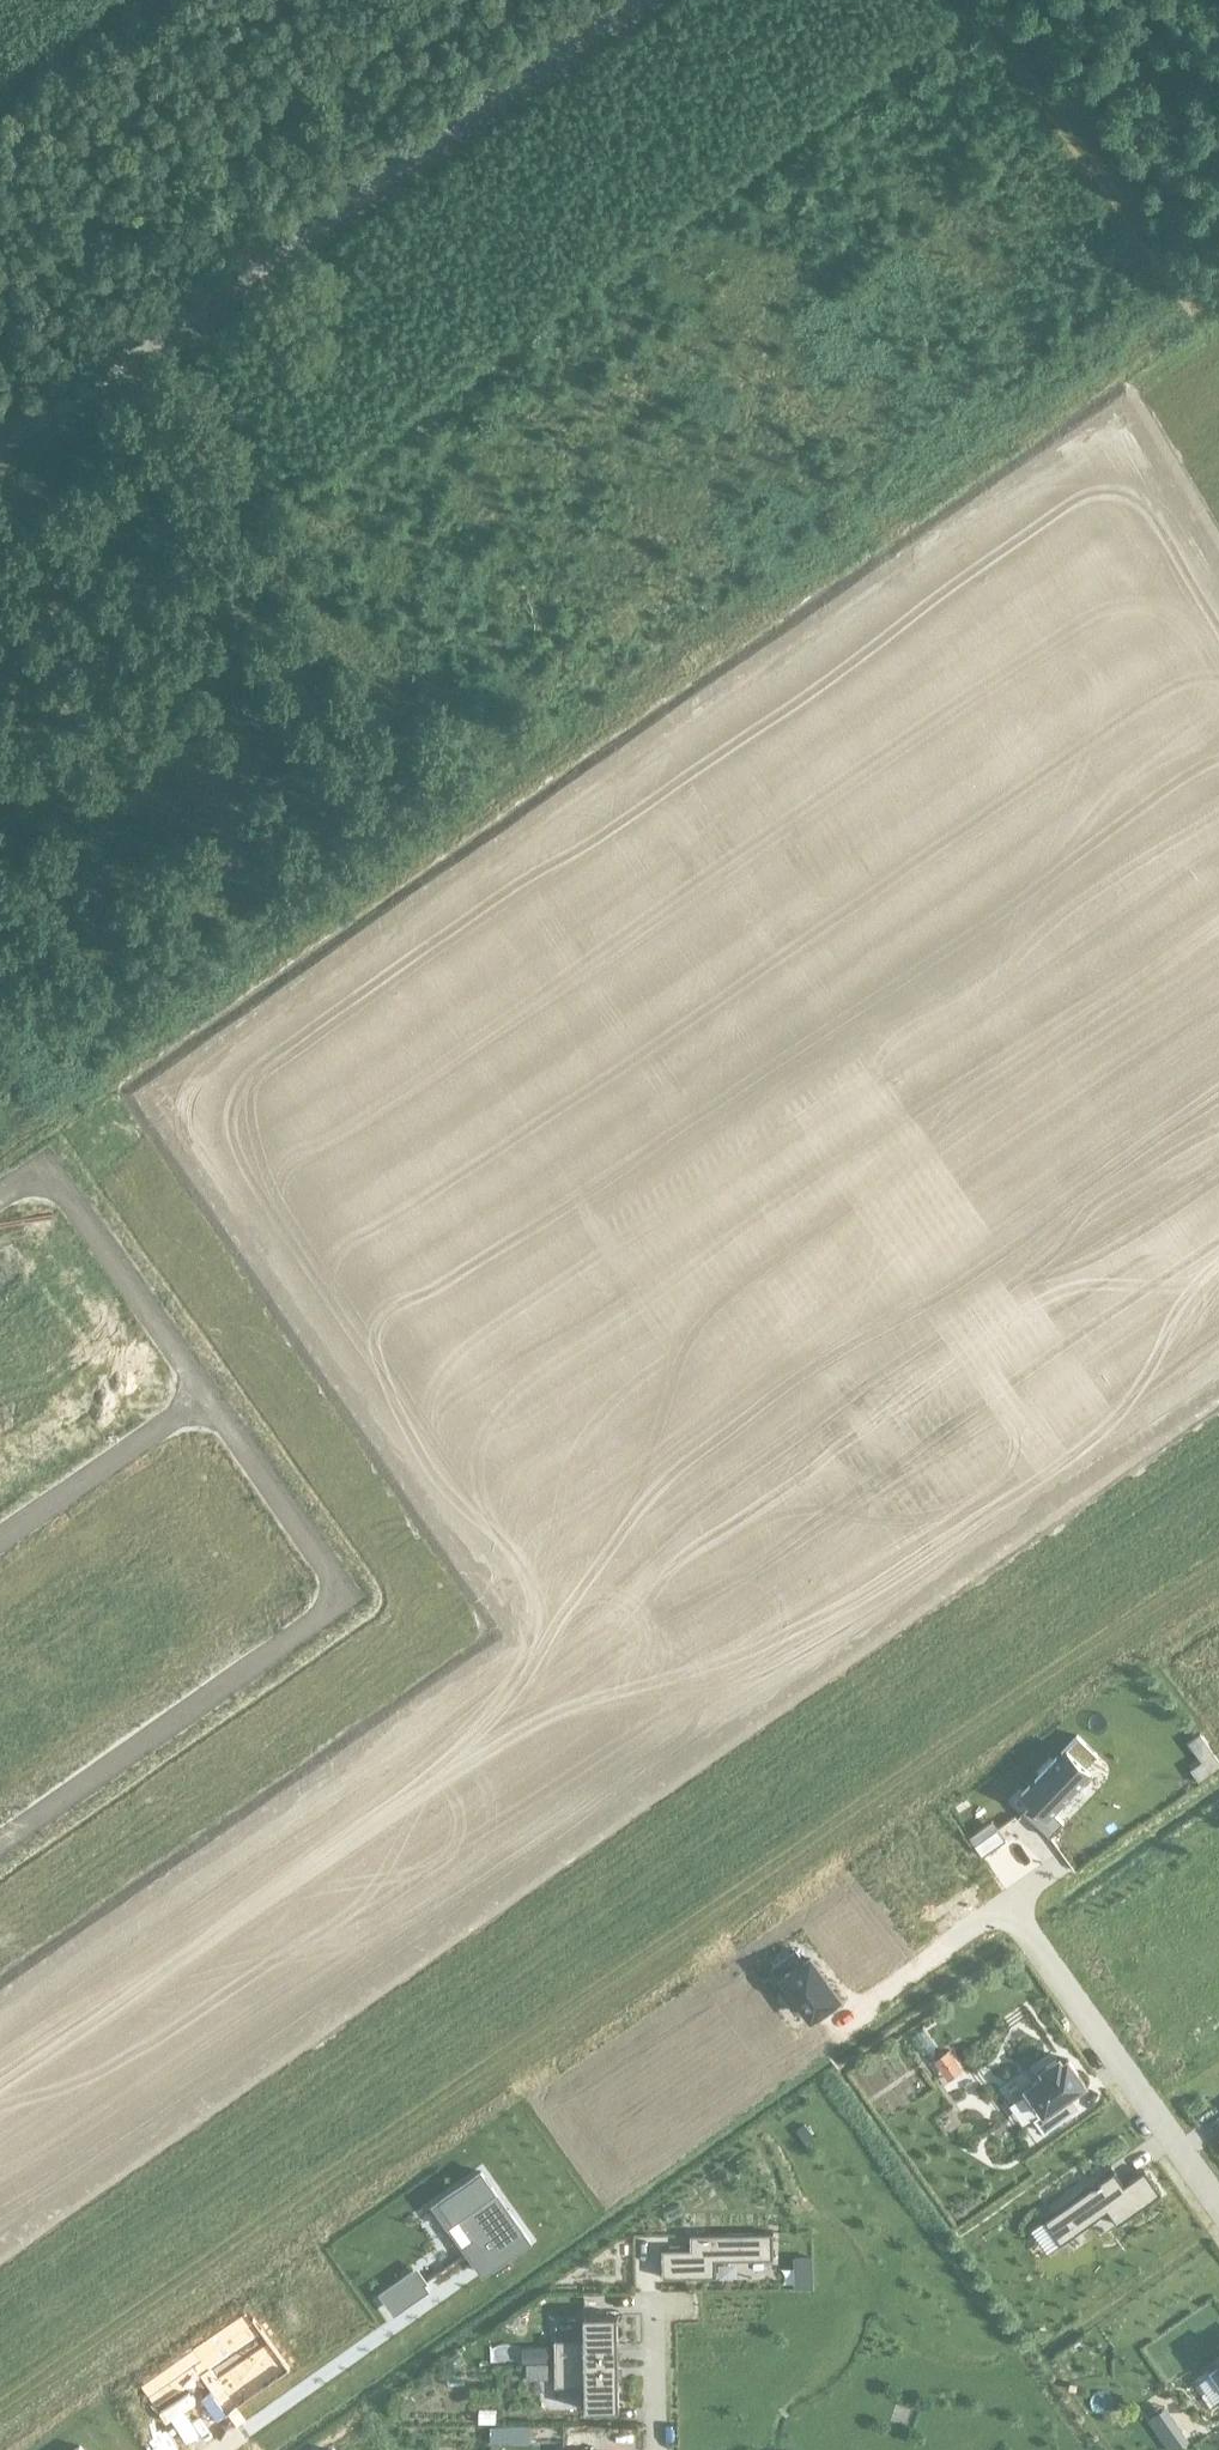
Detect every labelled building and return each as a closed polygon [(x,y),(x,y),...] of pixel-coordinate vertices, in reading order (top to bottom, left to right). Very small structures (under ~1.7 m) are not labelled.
[(1200,1733),(1190,1740),(1195,1748),(1205,1741),(1200,1733)] [(1077,1734),(1021,1793),(1023,1794),(1025,1792),(1034,1800),(1024,1811),(1050,1835),(1064,1821),(1054,1811),(1093,1770),(1087,1764),(1097,1753),(1077,1734)] [(983,1855),(1006,1839),(998,1827),(975,1844),(983,1855)] [(896,1863),(888,1851),(876,1859),(884,1871),(896,1863)] [(1182,1860),(1171,1864),(1176,1877),(1187,1873),(1182,1860)] [(1109,1901),(1104,1893),(1096,1899),(1101,1906),(1109,1901)] [(797,1948),(772,1965),(782,1980),(786,1977),(812,2014),(839,1996),(811,1956),(805,1961),(797,1948)] [(967,2006),(959,2013),(966,2024),(975,2018),(967,2006)] [(1044,2131),(1070,2113),(1061,2100),(1086,2082),(1068,2057),(1063,2060),(1060,2056),(1042,2068),(1046,2073),(1022,2089),(1039,2113),(1034,2117),(1044,2131)] [(805,2123),(797,2129),(806,2141),(813,2135),(805,2123)] [(1044,2219),(1061,2242),(1108,2209),(1118,2223),(1162,2192),(1145,2168),(1125,2183),(1115,2169),(1044,2219)] [(482,2170),(440,2199),(454,2219),(458,2216),(474,2239),(465,2245),(484,2272),(530,2239),(482,2170)] [(662,2247),(663,2276),(717,2275),(717,2258),(774,2257),(774,2231),(691,2233),(691,2247),(662,2247)] [(814,2255),(796,2255),(796,2267),(814,2266),(814,2255)] [(414,2269),(403,2277),(417,2296),(428,2289),(414,2269)] [(556,2361),(619,2360),(618,2313),(584,2314),(585,2337),(555,2338),(556,2361)] [(265,2330),(211,2368),(237,2405),(291,2367),(290,2366),(289,2367),(265,2333),(266,2331),(265,2330)] [(540,2362),(550,2361),(550,2345),(535,2345),(535,2362),(540,2362)] [(556,2361),(556,2385),(585,2384),(586,2408),(620,2408),(619,2360),(556,2361)] [(535,2362),(527,2362),(527,2377),(533,2377),(540,2369),(540,2362),(535,2362)] [(1209,2370),(1218,2385),(1218,2363),(1209,2370)] [(1173,2449),(1188,2439),(1165,2407),(1150,2418),(1173,2449)]
